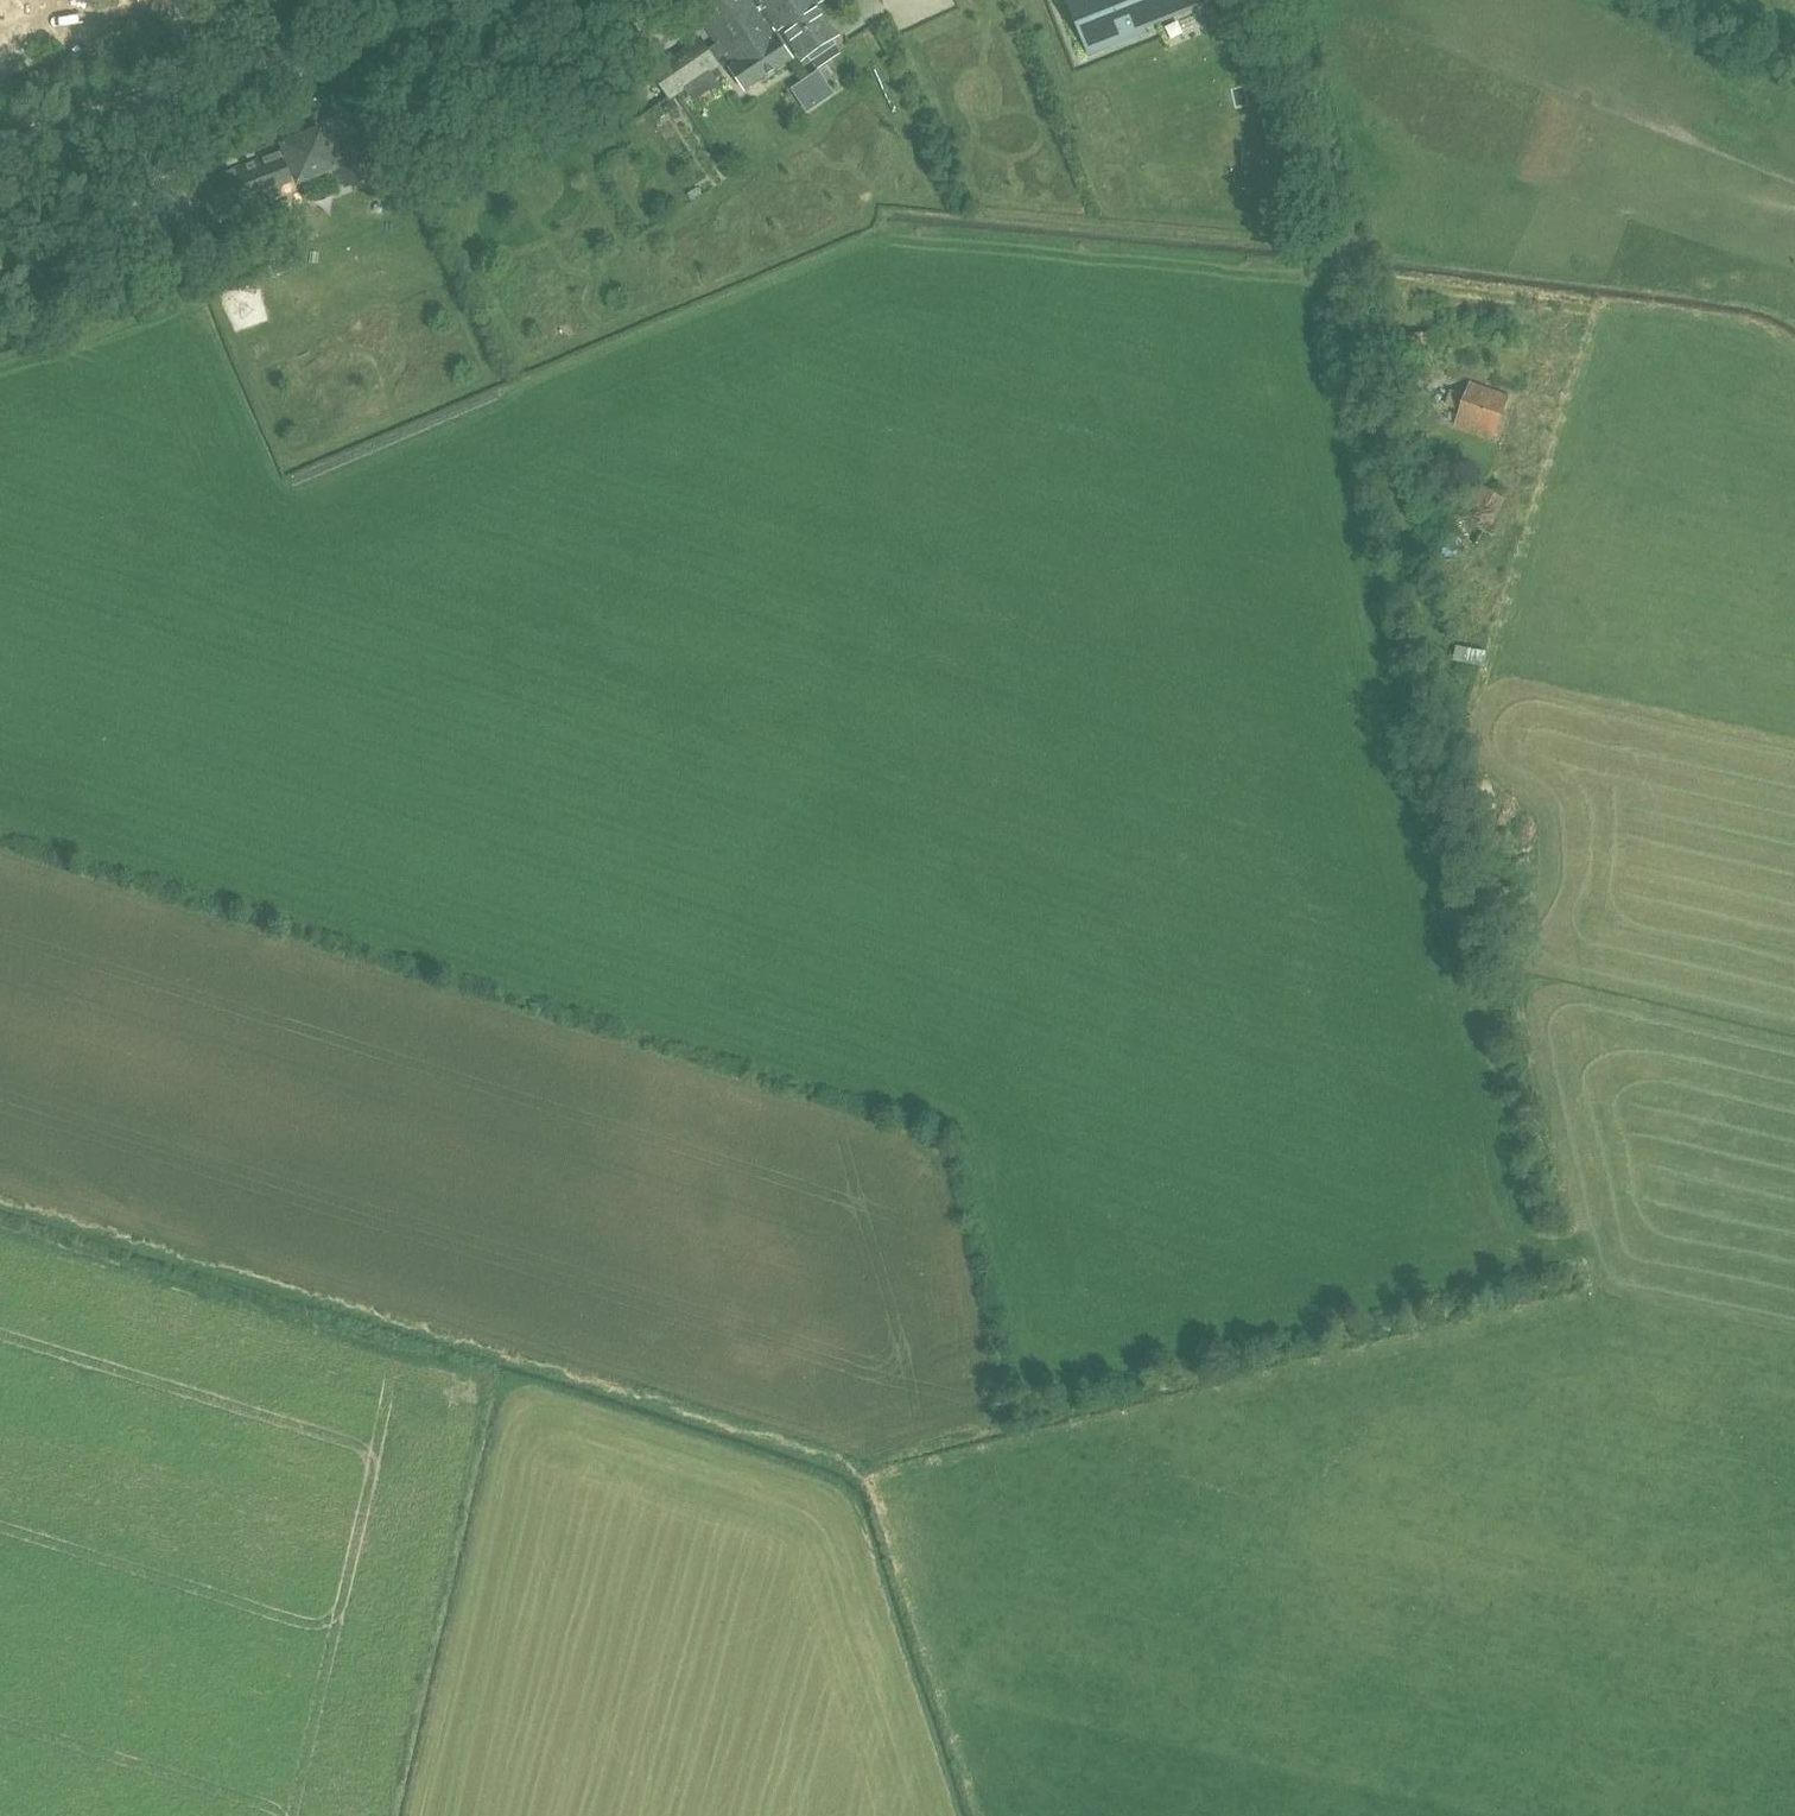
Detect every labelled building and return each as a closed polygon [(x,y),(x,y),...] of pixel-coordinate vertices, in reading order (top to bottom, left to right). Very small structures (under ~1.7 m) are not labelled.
[(680,91),(693,82),(692,80),(702,73),(703,75),(719,64),(717,61),(726,55),(727,56),(734,66),(731,67),(747,89),(791,60),(795,58),(777,32),(778,31),(756,0),(709,0),(701,6),(695,10),(721,47),(711,53),(701,39),(686,49),(687,51),(677,58),(675,56),(654,71),(669,92),(672,96),(677,93),(680,91)] [(778,31),(784,27),(805,58),(810,55),(813,59),(837,43),(834,39),(839,35),(817,5),(824,0),(756,0),(778,31)] [(1079,17),(1084,31),(1092,28),(1099,45),(1145,27),(1141,16),(1152,12),(1152,14),(1187,0),(1081,0),(1087,14),(1079,17)] [(1126,79),(1127,90),(1151,88),(1151,78),(1126,79)] [(1234,95),(1232,111),(1260,114),(1262,99),(1234,95)] [(374,174),(350,111),(322,122),(327,136),(322,139),(319,132),(286,144),(290,154),(282,157),(279,151),(206,179),(217,207),(290,180),(289,176),(297,173),(298,177),(331,164),(330,161),(336,159),(346,185),(374,174)] [(1413,334),(1415,364),(1433,364),(1431,333),(1413,334)] [(1448,404),(1462,409),(1456,425),(1496,439),(1511,397),(1471,383),(1467,396),(1453,391),(1448,404)] [(1505,499),(1474,480),(1449,524),(1478,544),(1505,499)]
